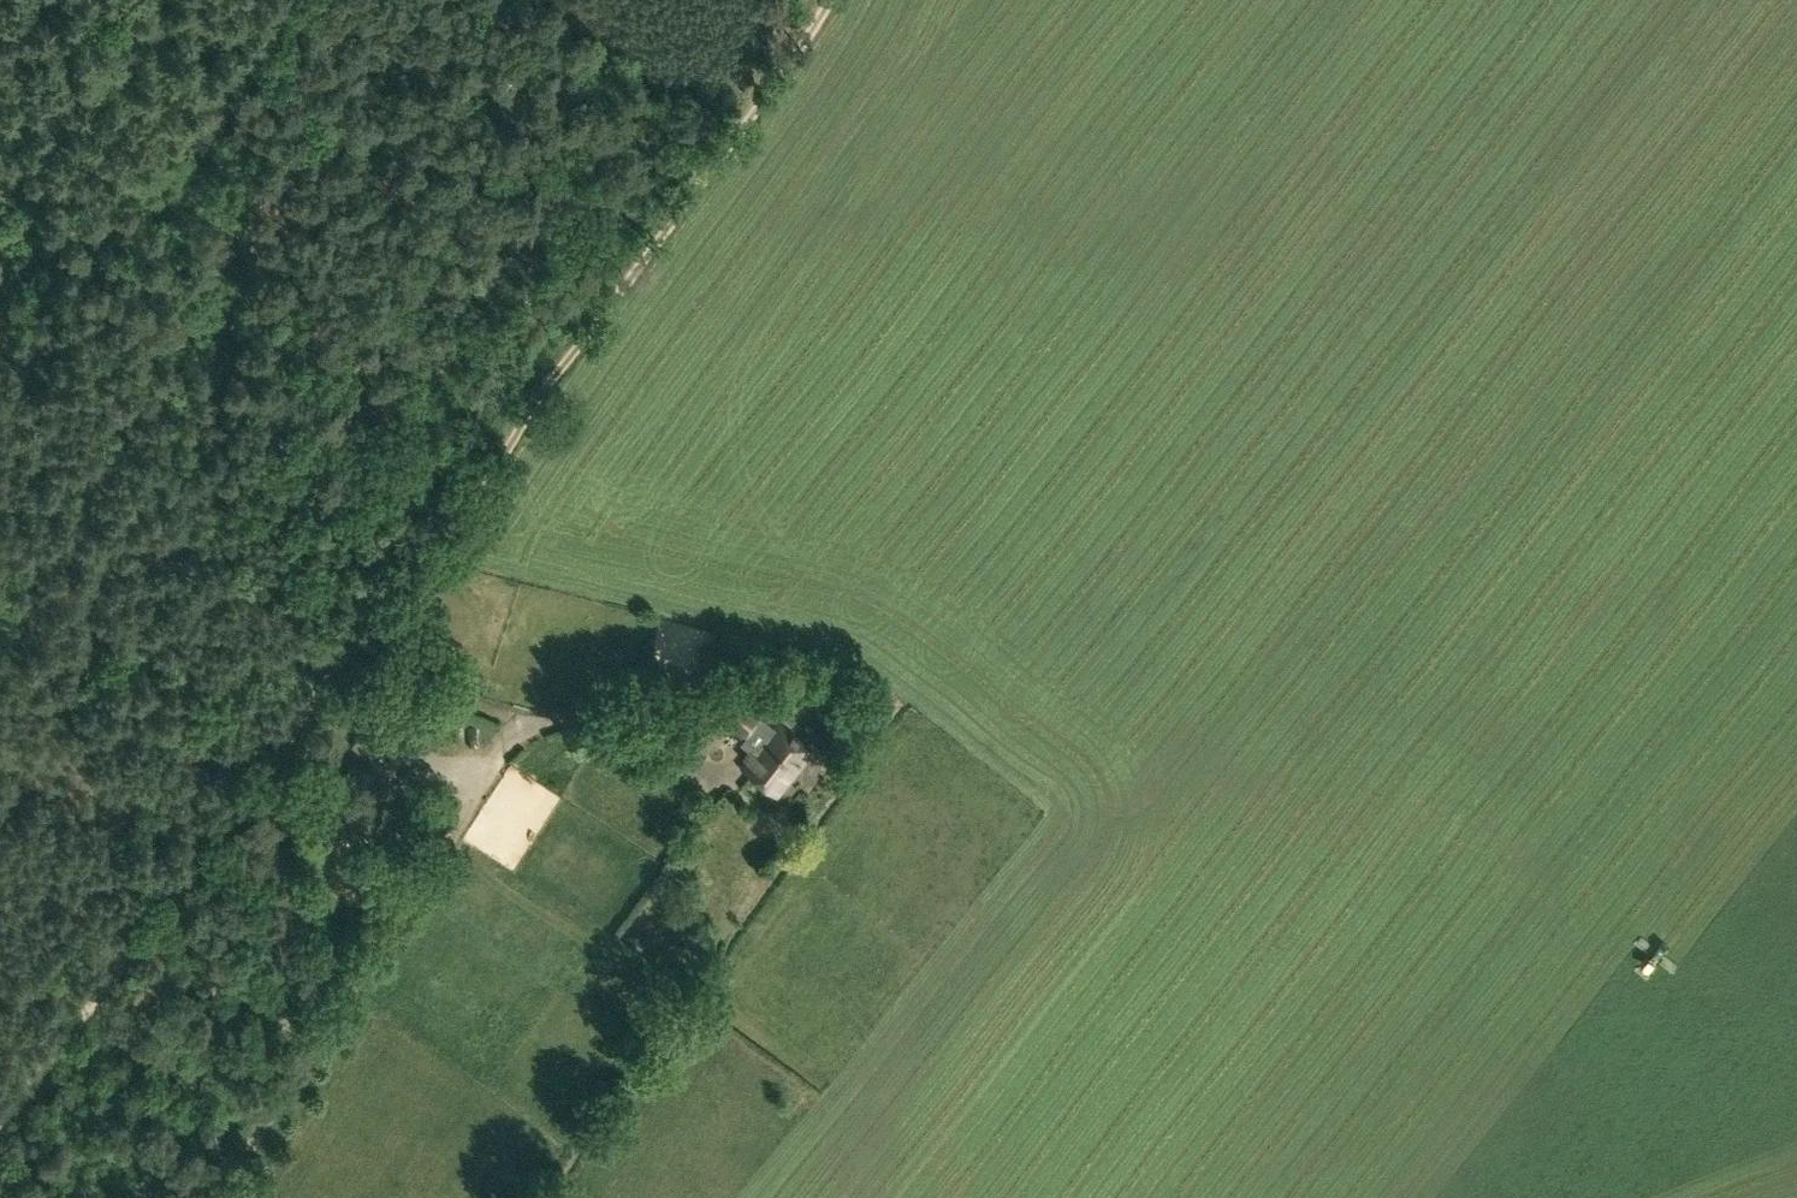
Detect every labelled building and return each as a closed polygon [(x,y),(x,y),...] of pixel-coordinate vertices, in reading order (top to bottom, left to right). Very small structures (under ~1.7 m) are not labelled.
[(696,646),(703,672),(723,667),(717,642),(696,646)] [(780,723),(776,728),(734,693),(715,716),(743,739),(740,743),(754,754),(745,765),(776,791),(811,750),(780,723)] [(371,715),(351,744),(378,764),(399,734),(371,715)]
